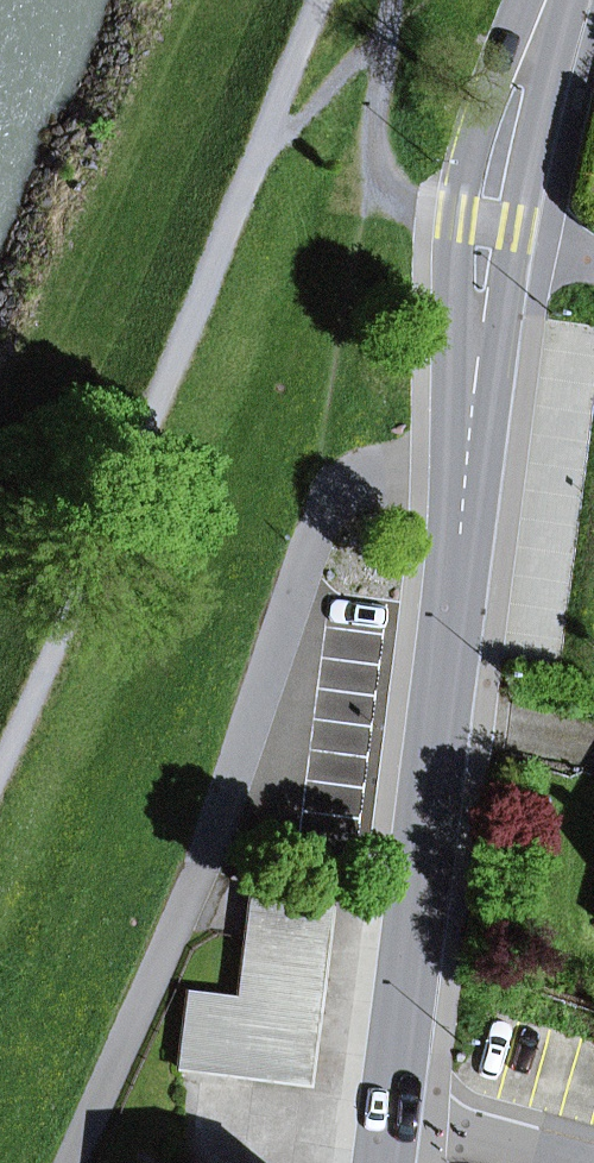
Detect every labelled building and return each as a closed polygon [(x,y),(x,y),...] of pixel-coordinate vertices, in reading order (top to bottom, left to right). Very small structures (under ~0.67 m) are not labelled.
[(322,905),(251,896),(238,1000),(189,994),(179,1068),(300,1084),(322,905)]
